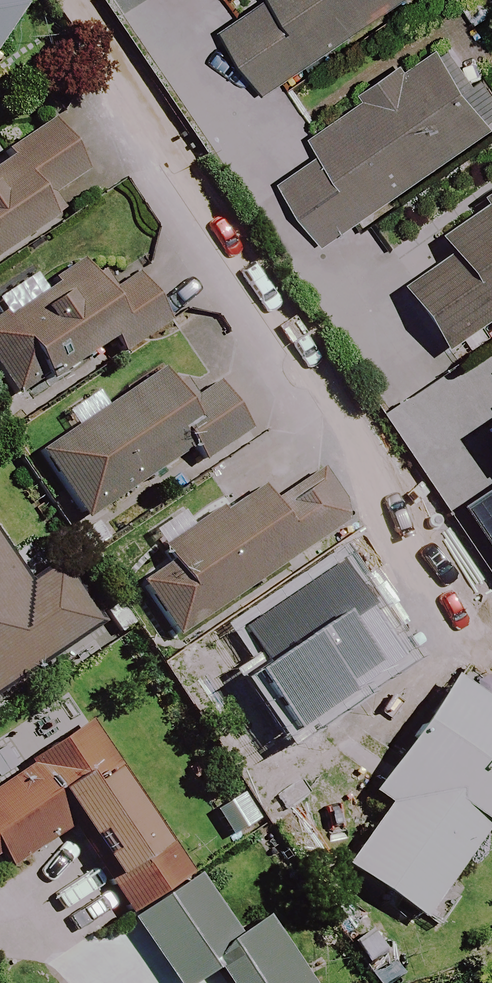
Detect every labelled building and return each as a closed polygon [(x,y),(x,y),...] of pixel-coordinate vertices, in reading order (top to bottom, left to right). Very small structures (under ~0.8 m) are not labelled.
[(13,0),(0,0),(0,41),(25,8),(13,0)] [(275,0),(225,33),(268,97),(414,0),(275,0)] [(437,49),(315,137),(327,155),(285,186),(330,248),(491,131),(491,125),(437,49)] [(85,106),(0,163),(0,257),(61,216),(52,202),(119,157),(85,106)] [(442,243),(453,258),(402,293),(447,357),(491,325),(491,207),(442,243)] [(150,273),(111,297),(93,267),(0,322),(0,374),(16,401),(117,341),(123,352),(178,319),(150,273)] [(461,373),(475,394),(477,398),(491,420),(491,352),(461,373)] [(277,419),(246,371),(191,407),(169,373),(43,455),(86,523),(196,452),(205,466),(277,419)] [(427,482),(483,567),(491,561),(491,439),(427,482)] [(150,541),(163,561),(139,576),(179,637),(351,525),(312,464),(203,535),(190,515),(150,541)] [(0,544),(0,690),(96,623),(57,569),(30,587),(0,544)] [(378,664),(392,650),(354,612),(276,689),(315,728),(334,708),(369,743),(413,699),(378,664)] [(450,681),(372,796),(387,806),(345,868),(424,922),(487,828),(491,832),(491,709),(450,681)] [(114,759),(89,723),(0,785),(0,868),(7,863),(11,869),(69,829),(132,920),(195,877),(171,842),(114,759)] [(132,920),(175,982),(196,982),(215,970),(224,982),(307,982),(263,920),(237,938),(195,877),(132,920)]
